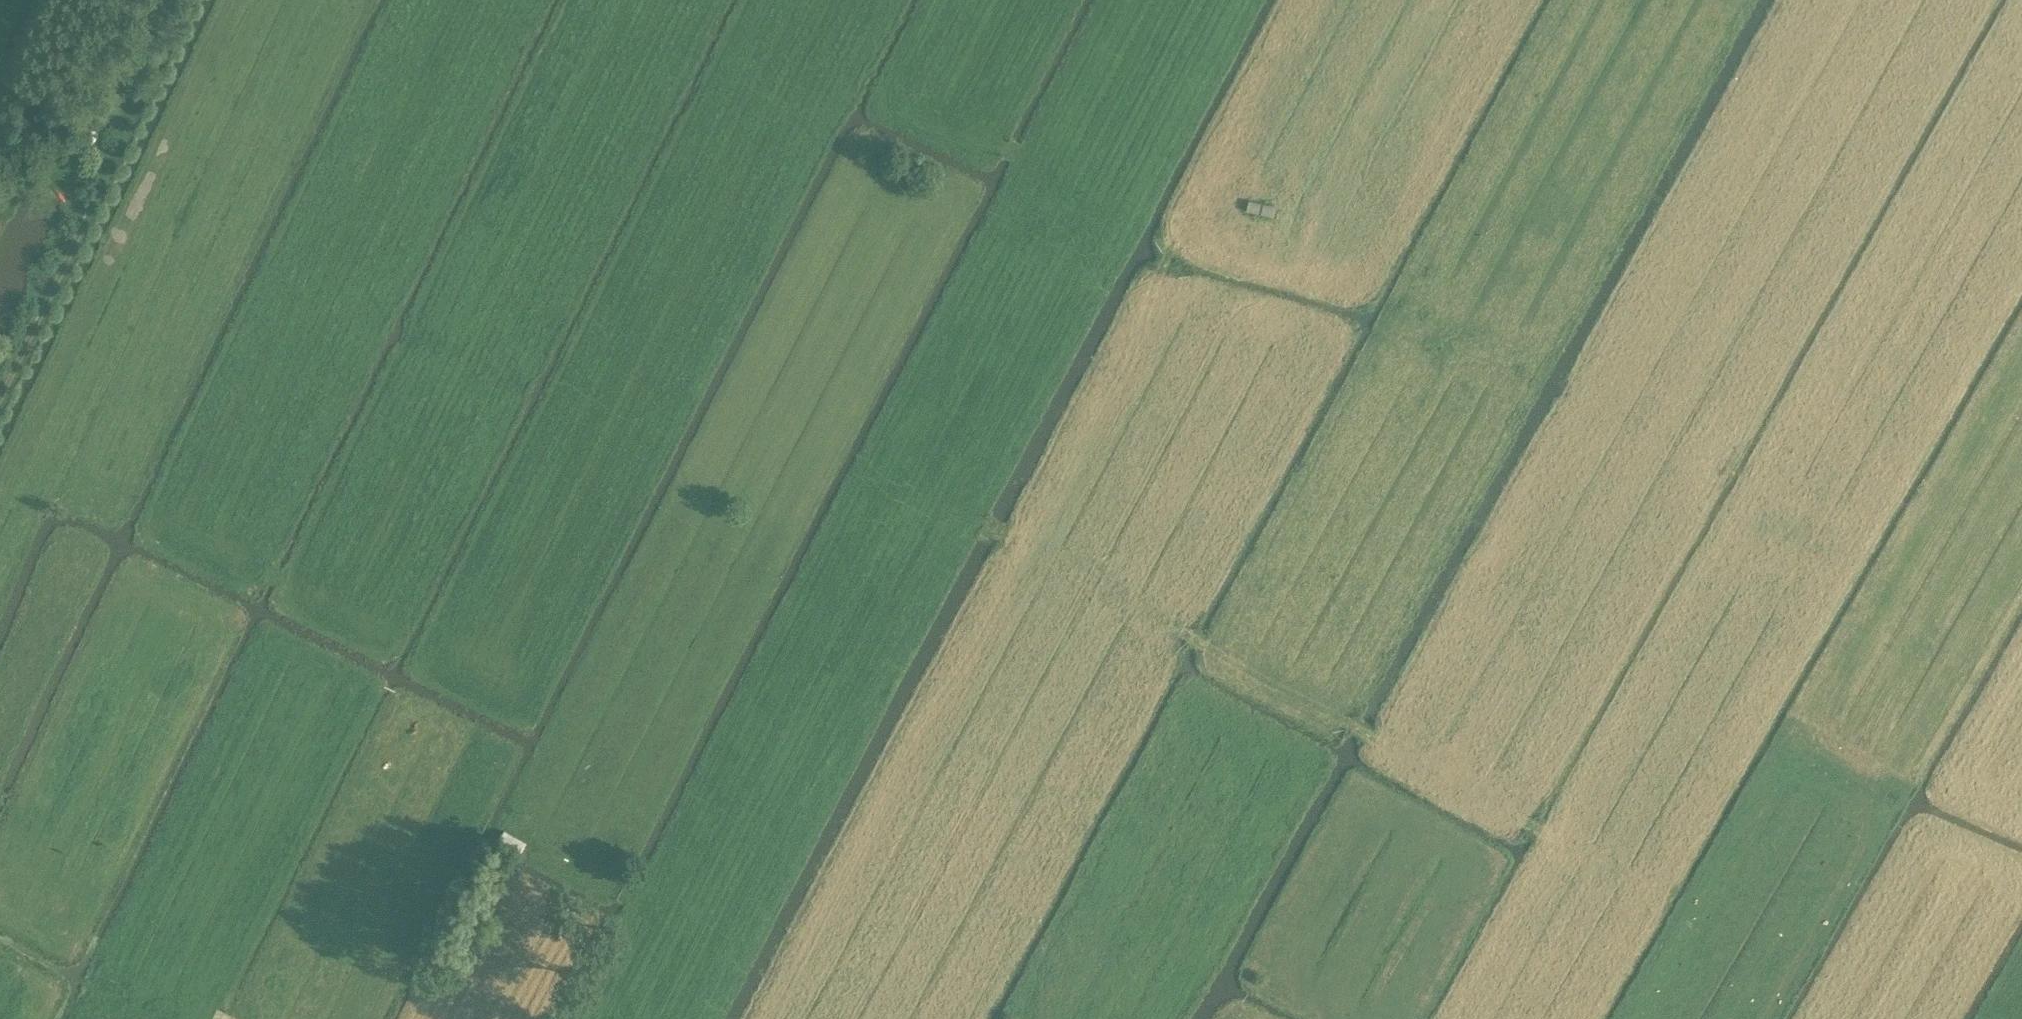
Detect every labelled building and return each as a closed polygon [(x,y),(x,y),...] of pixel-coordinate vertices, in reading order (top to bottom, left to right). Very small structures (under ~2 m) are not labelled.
[(504,830),(499,839),(520,852),(526,843),(504,830)]
